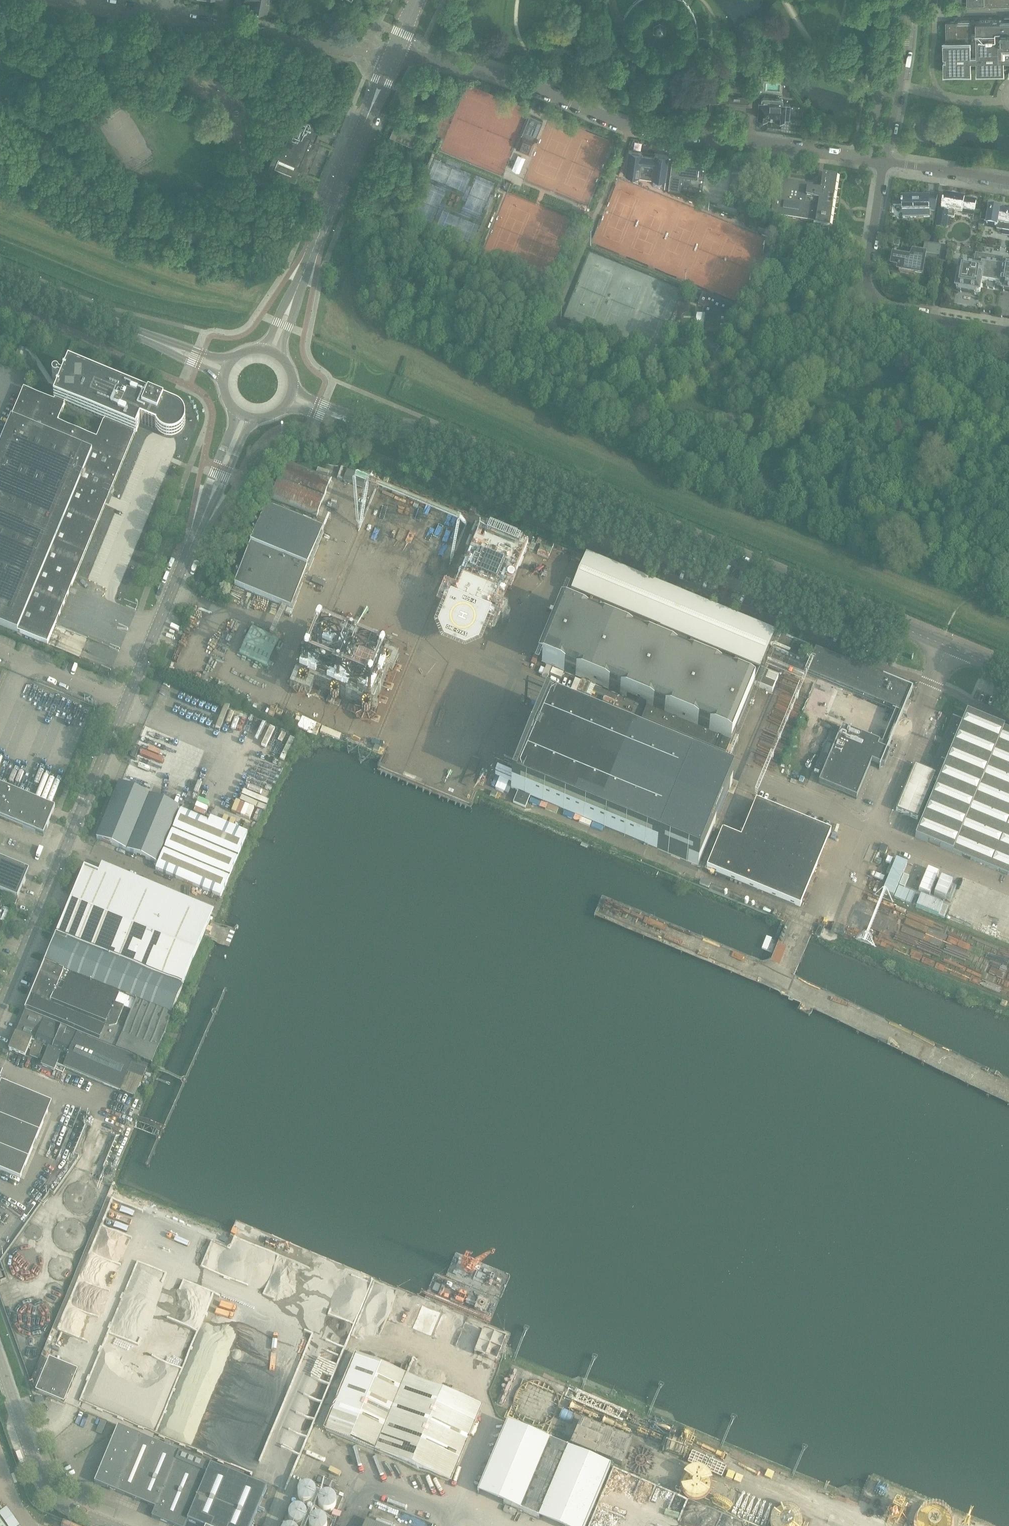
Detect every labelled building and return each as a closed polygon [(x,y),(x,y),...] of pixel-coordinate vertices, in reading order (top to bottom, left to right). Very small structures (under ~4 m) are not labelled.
[(267,12),(268,8),(267,8),(268,1),(271,2),(271,0),(252,0),(251,8),(263,10),(263,11),(267,12)] [(668,29),(666,23),(659,20),(653,23),(650,29),(653,36),(659,38),(666,36),(668,29)] [(970,21),(958,21),(946,22),(946,43),(944,43),(944,47),(944,57),(946,57),(946,60),(944,60),(944,70),(944,74),(972,73),(971,69),(971,61),(977,61),(977,71),(977,73),(1004,73),(1004,71),(1004,60),(1008,61),(1008,21),(970,21)] [(308,105),(319,107),(320,105),(321,101),(321,99),(310,97),(308,105)] [(775,120),(784,120),(784,119),(789,119),(790,105),(783,104),(783,101),(782,99),(763,97),(761,99),(761,102),(759,102),(758,118),(767,119),(767,118),(775,119),(775,120)] [(312,148),(321,126),(295,115),(289,129),(291,130),(286,143),(283,142),(277,157),(299,166),(308,146),(312,148)] [(516,149),(530,154),(543,121),(530,115),(516,149)] [(626,173),(639,174),(639,171),(652,173),(652,176),(665,178),(668,155),(655,153),(654,155),(641,153),(642,151),(629,150),(626,173)] [(668,190),(680,191),(682,176),(697,178),(699,165),(672,162),(668,190)] [(757,173),(734,170),(729,205),(753,209),(757,173)] [(815,228),(820,229),(820,227),(829,228),(830,224),(837,178),(823,175),(822,176),(823,176),(821,186),(772,179),(772,180),(763,178),(761,190),(774,192),(771,215),(814,222),(813,226),(815,226),(815,228)] [(903,205),(903,218),(930,217),(929,210),(935,211),(938,195),(927,193),(927,196),(903,197),(903,201),(893,201),(893,205),(903,205)] [(936,227),(947,229),(949,217),(954,218),(956,210),(963,211),(963,210),(973,212),(973,213),(974,213),(976,201),(945,196),(942,210),(939,210),(936,227)] [(1008,231),(1008,209),(1008,211),(989,208),(989,210),(983,209),(981,220),(987,220),(987,221),(987,222),(987,225),(997,227),(997,229),(1008,231)] [(757,233),(764,236),(768,238),(771,230),(760,225),(757,233)] [(930,244),(931,244),(943,246),(938,245),(940,232),(932,231),(930,244)] [(943,246),(931,244),(929,254),(914,252),(911,258),(908,258),(908,256),(908,255),(905,255),(905,256),(904,257),(893,255),(893,256),(892,266),(899,267),(899,271),(923,275),(926,259),(947,262),(949,248),(943,247),(943,246)] [(1006,264),(1007,260),(977,255),(975,267),(960,264),(959,273),(957,275),(957,278),(958,279),(958,280),(957,288),(980,292),(982,281),(1002,284),(1001,287),(1003,288),(1003,291),(1008,292),(1008,264),(1006,264)] [(704,307),(700,333),(706,334),(706,331),(718,332),(719,330),(724,330),(725,317),(734,318),(738,308),(702,294),(698,304),(704,307)] [(669,351),(664,349),(661,357),(672,363),(670,351),(669,351)] [(48,645),(135,433),(136,433),(140,423),(156,430),(158,432),(160,434),(162,436),(164,437),(167,438),(169,438),(172,438),(175,437),(177,436),(180,435),(182,433),(183,431),(184,428),(185,426),(186,423),(185,420),(185,418),(184,415),(182,413),(181,411),(178,409),(176,408),(69,364),(54,399),(55,400),(54,401),(24,389),(0,446),(0,625),(48,645)] [(279,480),(325,498),(331,480),(286,463),(279,480)] [(343,481),(370,491),(374,479),(348,470),(343,481)] [(325,498),(279,480),(272,499),(317,517),(325,498)] [(234,585),(293,610),(323,532),(267,508),(234,585)] [(642,718),(726,752),(731,741),(754,685),(772,693),(778,678),(760,671),(770,648),(802,661),(808,647),(586,555),(542,663),(647,706),(642,718)] [(268,667),(280,639),(253,626),(240,654),(268,667)] [(912,690),(815,650),(806,674),(900,713),(901,712),(903,713),(908,699),(912,690)] [(408,687),(418,688),(418,687),(422,687),(423,679),(409,678),(408,687)] [(460,718),(471,722),(480,698),(469,694),(460,718)] [(545,706),(511,788),(518,791),(513,803),(525,808),(530,797),(698,866),(732,783),(545,706)] [(1008,876),(1008,730),(967,712),(963,721),(953,717),(930,771),(932,772),(931,772),(915,765),(896,811),(922,821),(915,837),(1008,876)] [(810,714),(794,753),(816,762),(832,723),(810,714)] [(393,731),(393,720),(380,721),(381,732),(393,731)] [(878,748),(880,743),(842,728),(826,765),(819,784),(837,791),(837,792),(838,792),(856,799),(871,763),(884,768),(890,753),(884,750),(878,748)] [(135,745),(130,757),(135,759),(140,747),(135,745)] [(120,783),(97,839),(156,863),(176,816),(146,804),(150,795),(120,783)] [(249,784),(245,794),(263,802),(267,791),(249,784)] [(44,837),(55,809),(0,786),(0,818),(44,837)] [(706,869),(800,908),(831,832),(756,801),(741,838),(722,831),(706,869)] [(156,870),(221,897),(246,837),(181,810),(156,870)] [(879,852),(885,855),(888,848),(882,845),(879,852)] [(18,899),(29,871),(0,859),(0,892),(18,899)] [(210,921),(98,874),(84,868),(57,934),(183,987),(210,921)] [(928,868),(922,884),(933,889),(940,872),(928,868)] [(943,874),(934,896),(945,901),(954,879),(943,874)] [(699,884),(709,888),(711,884),(701,880),(699,884)] [(895,897),(907,902),(912,891),(899,886),(895,897)] [(945,917),(949,906),(921,895),(917,906),(945,917)] [(969,895),(960,917),(979,925),(988,902),(969,895)] [(983,927),(1003,935),(1008,922),(1008,911),(992,904),(983,927)] [(149,1063),(152,1064),(183,989),(56,936),(25,1011),(149,1063)] [(23,1177),(52,1100),(0,1081),(0,1082),(0,1168),(23,1177)] [(409,1338),(415,1341),(418,1331),(413,1329),(409,1338)] [(323,1430),(451,1483),(483,1407),(354,1354),(323,1430)] [(52,1398),(65,1404),(78,1371),(50,1359),(36,1392),(52,1399),(52,1398)] [(554,1525),(586,1525),(611,1468),(507,1424),(478,1494),(554,1525)] [(95,1483),(156,1508),(152,1517),(172,1525),(186,1525),(187,1522),(198,1525),(252,1525),(267,1489),(211,1465),(207,1474),(176,1461),(180,1452),(118,1426),(95,1483)] [(307,1505),(316,1499),(326,1513),(339,1505),(329,1489),(319,1496),(310,1482),(297,1491),(307,1505)] [(292,1524),(307,1524),(307,1507),(291,1508),(292,1524)] [(505,1507),(504,1512),(515,1516),(517,1512),(505,1507)] [(306,1525),(327,1525),(330,1520),(314,1511),(306,1525)]
